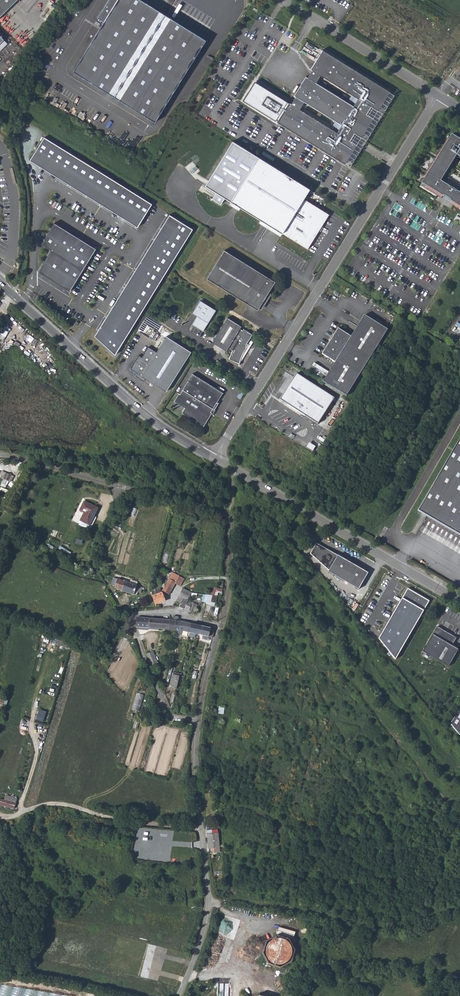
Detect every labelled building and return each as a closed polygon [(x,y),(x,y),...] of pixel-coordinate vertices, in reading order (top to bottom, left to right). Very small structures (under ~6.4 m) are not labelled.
[(15,0),(0,0),(0,14),(15,0)] [(73,71),(155,122),(206,40),(142,0),(108,0),(97,18),(104,22),(73,71)] [(372,107),(378,111),(389,92),(390,91),(322,49),(310,69),(312,70),(307,77),(306,76),(294,95),(296,96),(291,104),(299,109),(304,101),(335,121),(337,122),(333,129),(350,140),(351,138),(352,139),(355,135),(354,134),(355,133),(356,134),(361,137),(373,118),(368,115),(366,114),(371,106),(372,107)] [(345,164),(357,145),(350,140),(333,129),(331,128),(299,109),(291,104),(257,82),(245,102),(345,164)] [(421,184),(426,187),(424,189),(440,199),(441,197),(446,199),(459,208),(459,195),(440,182),(456,156),(459,158),(459,141),(451,135),(435,161),(433,160),(423,176),(425,177),(421,184)] [(30,160),(138,227),(152,204),(44,137),(30,160)] [(309,188),(233,142),(205,186),(215,192),(211,199),(220,204),(224,198),(307,249),(318,230),(321,226),(329,214),(303,198),(309,188)] [(92,340),(115,354),(193,229),(170,215),(92,340)] [(38,271),(70,291),(97,249),(55,223),(42,244),(52,250),(38,271)] [(276,280),(224,249),(207,278),(258,309),(259,307),(269,291),(276,280)] [(269,291),(259,307),(262,309),(272,293),(269,291)] [(202,331),(215,311),(199,301),(192,313),(197,316),(192,325),(202,331)] [(330,341),(322,354),(335,362),(322,382),(346,396),(387,330),(364,315),(354,331),(341,323),(337,329),(334,334),(330,341)] [(241,326),(227,318),(212,342),(226,351),(228,348),(232,350),(228,359),(238,364),(247,347),(247,348),(249,345),(247,343),(252,335),(243,329),(242,330),(240,329),(241,326)] [(450,335),(455,337),(458,331),(453,329),(450,335)] [(145,379),(166,392),(191,352),(167,336),(157,352),(148,347),(142,357),(139,355),(130,369),(136,373),(135,375),(144,381),(145,379)] [(280,399),(314,421),(331,394),(296,373),(280,399)] [(223,392),(193,374),(183,390),(186,392),(184,395),(180,394),(176,401),(187,407),(184,412),(203,424),(211,412),(213,409),(215,410),(219,403),(217,402),(223,392)] [(176,401),(180,394),(179,394),(174,401),(185,408),(182,412),(204,426),(212,413),(211,412),(203,424),(184,412),(187,407),(176,401)] [(417,510),(459,535),(459,437),(417,510)] [(306,447),(312,452),(315,447),(309,442),(306,447)] [(87,529),(93,516),(97,508),(84,501),(79,511),(84,514),(78,525),(87,529)] [(96,518),(93,516),(87,529),(89,531),(96,518)] [(368,573),(322,546),(315,558),(329,571),(328,572),(358,589),(368,573)] [(175,583),(180,586),(184,579),(172,573),(162,591),(169,595),(175,583)] [(140,593),(142,588),(136,586),(136,585),(129,583),(114,578),(112,582),(111,584),(115,586),(114,588),(115,588),(133,595),(133,594),(137,595),(138,592),(140,593)] [(379,639),(395,660),(429,601),(408,588),(379,639)] [(152,596),(155,605),(164,601),(162,593),(161,593),(159,589),(151,591),(152,596)] [(176,601),(181,604),(183,599),(187,601),(188,601),(189,598),(191,594),(191,593),(183,589),(179,597),(176,601)] [(217,597),(214,596),(211,595),(208,595),(206,603),(205,604),(215,606),(217,597)] [(183,599),(181,604),(179,607),(183,609),(187,601),(183,599)] [(193,614),(196,607),(197,605),(194,604),(195,601),(192,600),(190,602),(192,603),(188,612),(193,614)] [(187,601),(183,609),(188,612),(192,603),(190,602),(188,601),(187,601)] [(177,621),(178,617),(173,616),(172,620),(169,620),(168,630),(178,630),(180,622),(177,621)] [(169,620),(137,617),(136,627),(148,628),(168,630),(169,620)] [(177,634),(181,635),(182,631),(187,632),(186,636),(188,636),(191,624),(180,622),(178,630),(177,634)] [(195,634),(198,635),(201,626),(196,625),(193,624),(191,624),(188,636),(194,637),(195,634)] [(207,637),(210,637),(212,638),(214,629),(213,629),(201,626),(198,635),(202,636),(201,639),(206,640),(207,637)] [(456,638),(437,626),(422,651),(448,667),(458,649),(452,645),(456,638)] [(152,651),(146,654),(153,669),(154,669),(159,666),(152,651)] [(169,687),(176,689),(179,676),(172,674),(169,687)] [(141,711),(144,692),(136,690),(133,710),(141,711)] [(450,724),(459,737),(459,708),(450,724)] [(14,809),(17,798),(5,795),(4,800),(0,799),(0,805),(14,809)] [(213,830),(207,830),(209,848),(214,847),(216,847),(216,852),(220,852),(218,833),(213,833),(213,830)] [(263,952),(269,963),(280,967),(291,961),(295,950),(289,938),(278,935),(267,941),(263,952)] [(0,983),(0,995),(73,995),(74,995),(0,983)]
